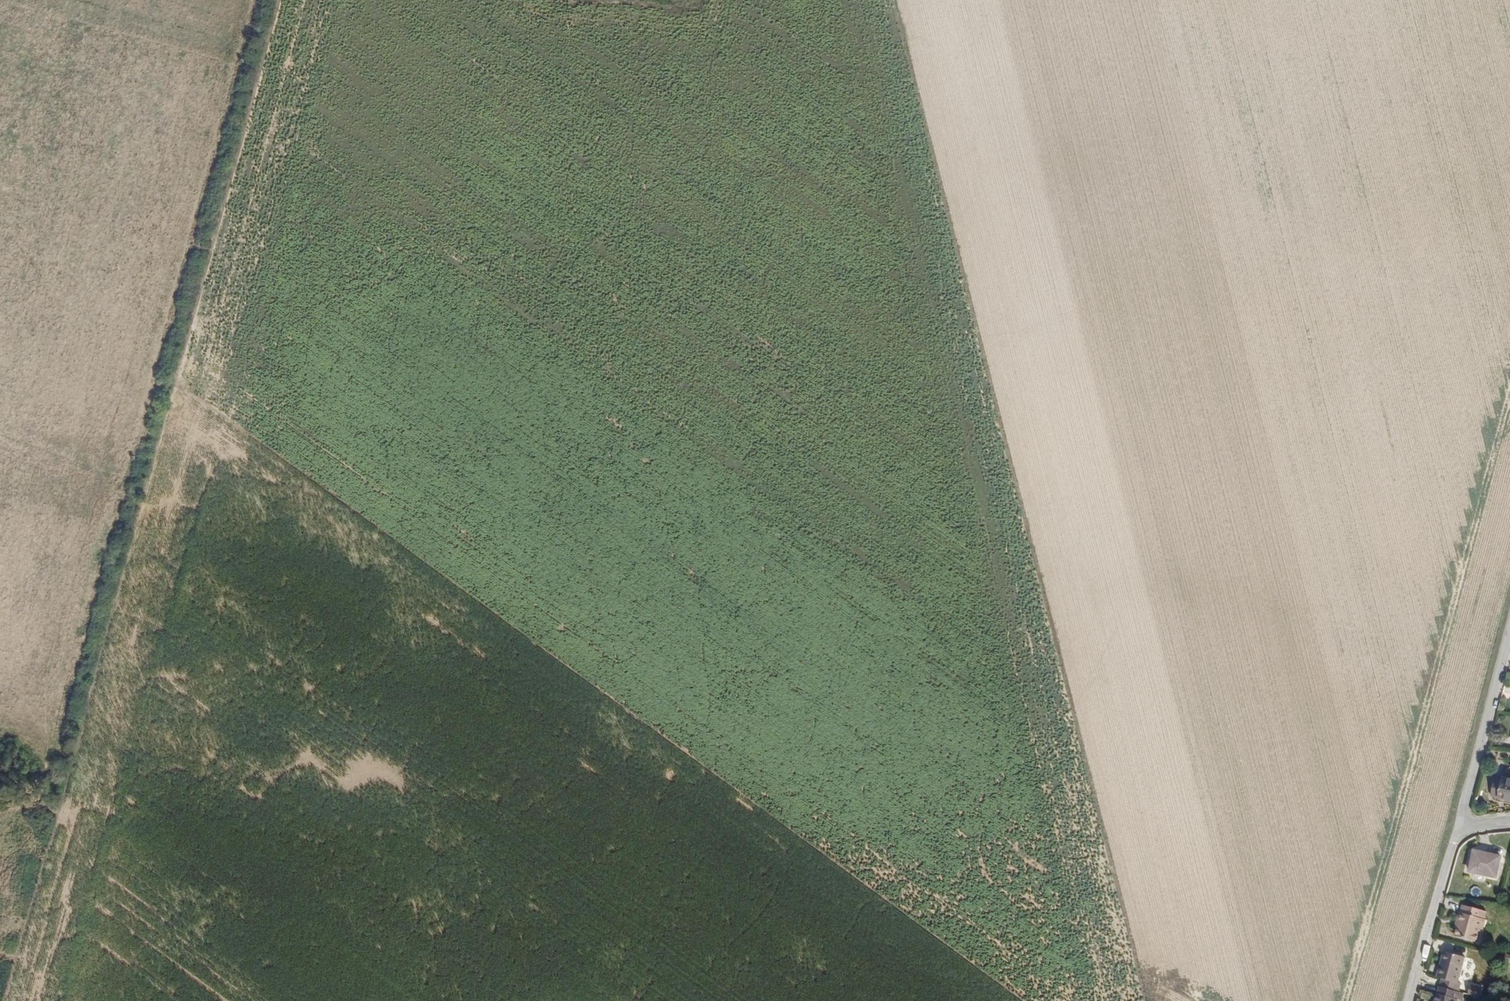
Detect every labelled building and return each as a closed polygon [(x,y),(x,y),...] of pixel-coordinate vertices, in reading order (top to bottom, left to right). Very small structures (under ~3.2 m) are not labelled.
[(1509,802),(1509,781),(1505,780),(1504,784),(1496,782),(1493,798),(1509,802)] [(1475,878),(1502,884),(1508,863),(1480,856),(1475,878)] [(1485,936),(1488,936),(1491,926),(1489,925),(1490,918),(1467,912),(1465,919),(1463,919),(1461,928),(1464,929),(1462,935),(1460,943),(1482,949),(1485,936)] [(1465,991),(1462,990),(1468,964),(1448,960),(1445,973),(1448,974),(1445,986),(1447,987),(1445,995),(1463,1000),(1465,991)]
